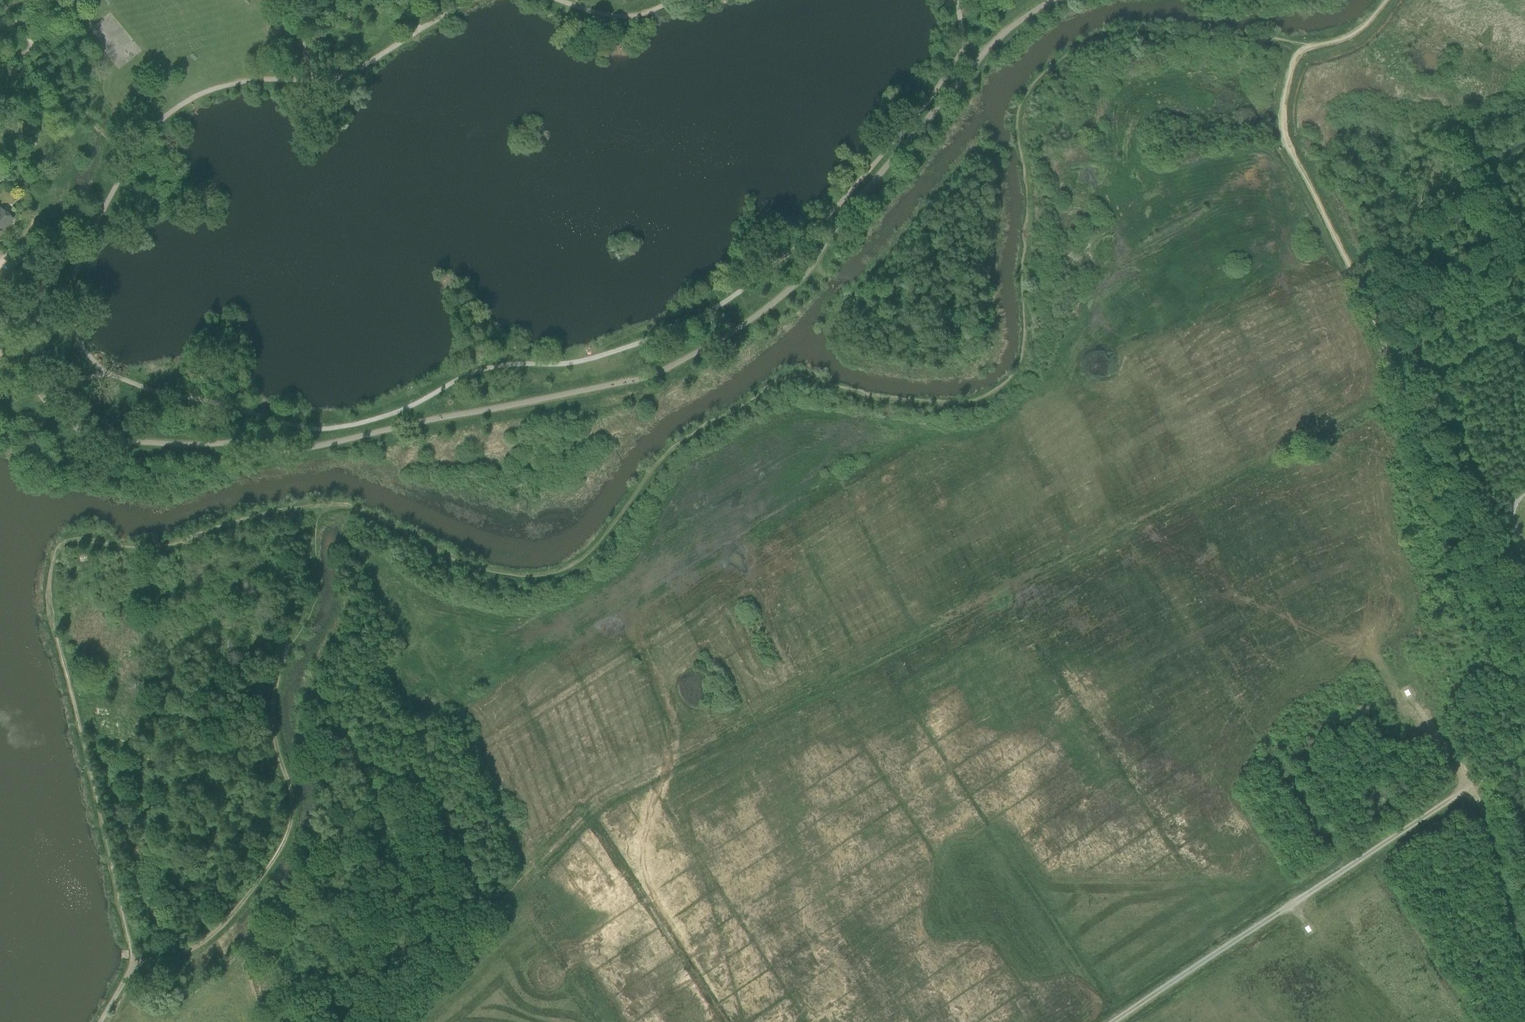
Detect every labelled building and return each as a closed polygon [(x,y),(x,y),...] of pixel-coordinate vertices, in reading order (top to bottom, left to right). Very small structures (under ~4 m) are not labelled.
[(0,179),(0,180),(4,184),(8,179),(3,175),(0,179)] [(12,219),(0,209),(0,210),(0,232),(12,219)] [(1338,933),(1341,939),(1351,933),(1347,928),(1338,933)]
